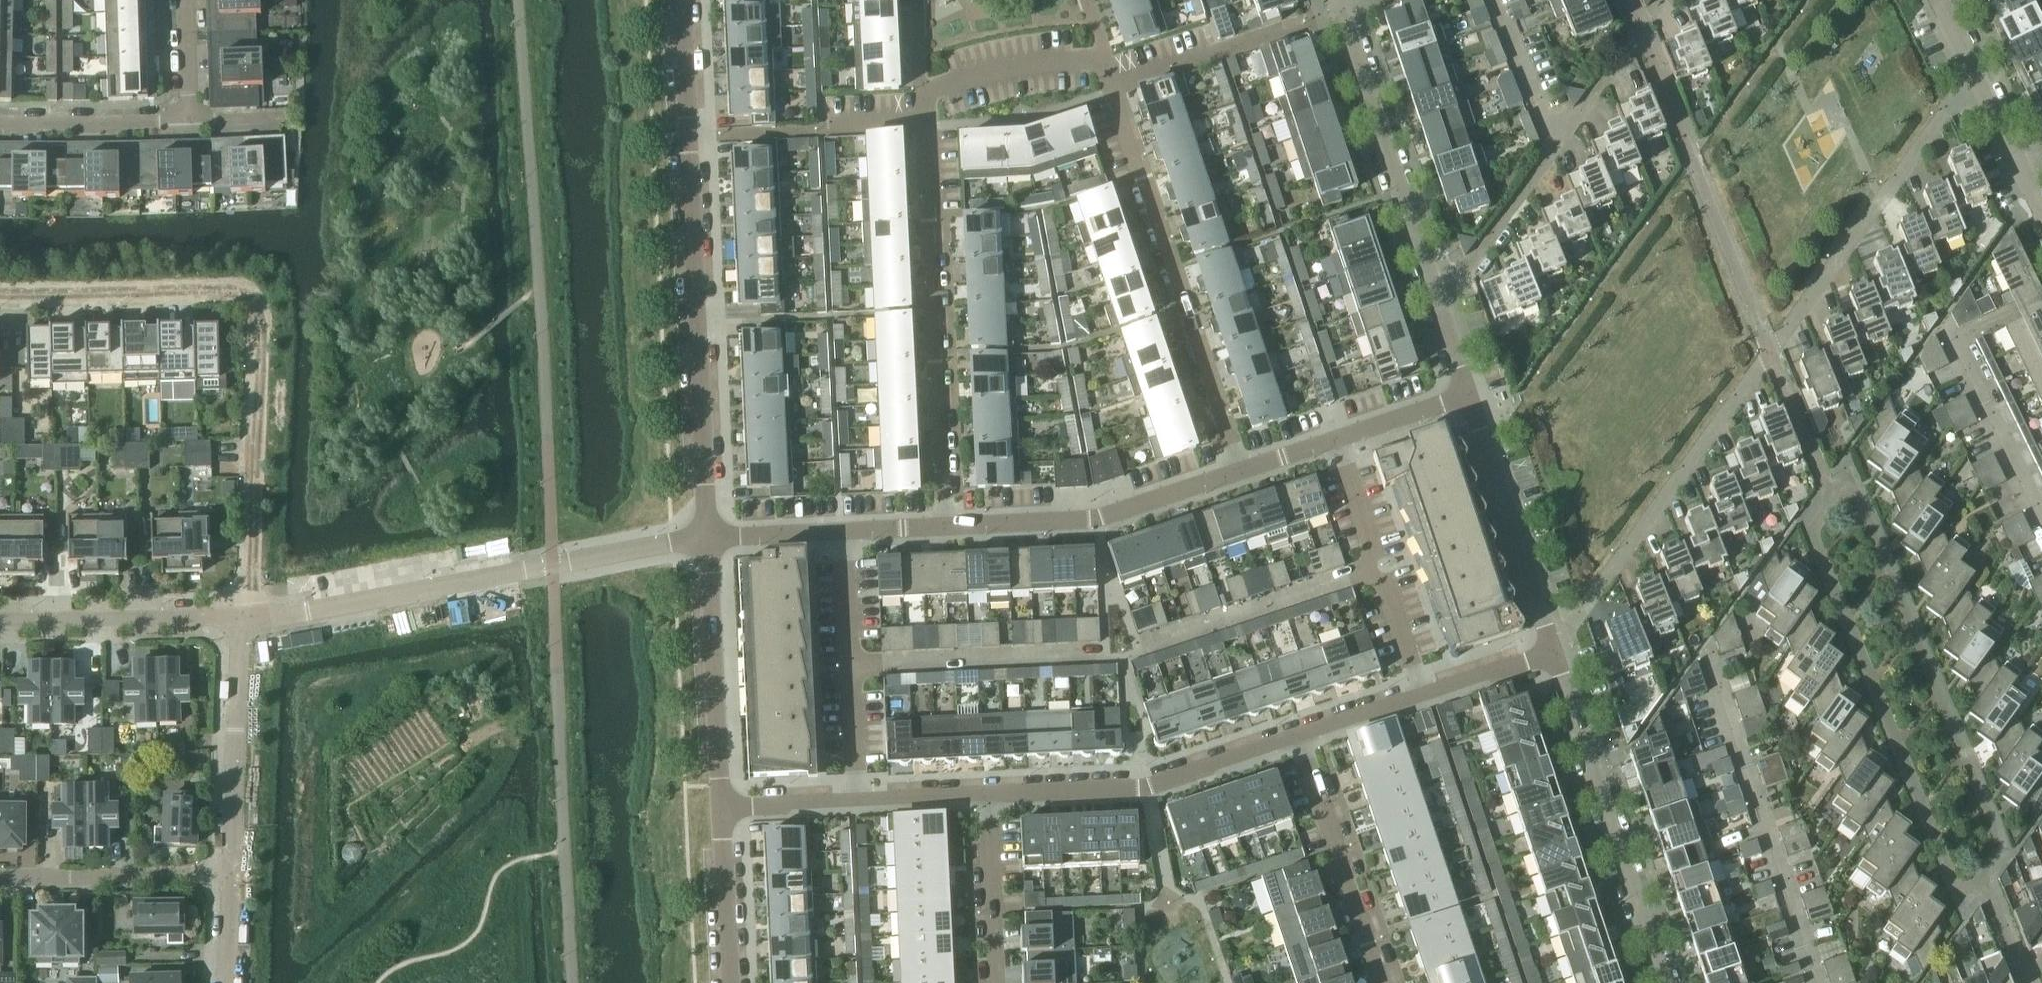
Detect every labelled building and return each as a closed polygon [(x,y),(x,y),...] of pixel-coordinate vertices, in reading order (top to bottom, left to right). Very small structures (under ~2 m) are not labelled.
[(13,14),(14,0),(0,0),(0,14),(13,14)] [(106,14),(151,12),(150,0),(105,0),(106,14)] [(210,35),(254,34),(253,15),(261,15),(261,0),(220,0),(220,15),(209,15),(210,35)] [(723,9),(769,6),(769,0),(723,0),(723,9)] [(1155,0),(1127,0),(1112,5),(1119,26),(1159,12),(1155,0)] [(1191,2),(1196,18),(1205,15),(1200,0),(1196,0),(1191,2)] [(1210,11),(1218,9),(1215,0),(1207,0),(1210,11)] [(1263,27),(1281,21),(1279,13),(1297,7),(1295,0),(1253,0),(1263,27)] [(1392,39),(1430,26),(1421,0),(1408,0),(1400,3),(1403,11),(1384,17),(1392,39)] [(1476,11),(1484,8),(1481,0),(1467,0),(1472,12),(1476,11)] [(1566,16),(1602,2),(1601,0),(1559,0),(1566,16)] [(1693,28),(1701,47),(1702,47),(1716,41),(1718,46),(1732,40),(1731,35),(1734,34),(1734,35),(1736,34),(1727,13),(1726,13),(1721,0),(1706,0),(1707,3),(1688,11),(1687,10),(1686,11),(1693,28)] [(1726,13),(1727,13),(1741,7),(1743,12),(1757,6),(1756,1),(1758,0),(1721,0),(1726,13)] [(1995,26),(2035,7),(2031,0),(1994,0),(1985,4),(1995,26)] [(46,2),(46,15),(57,15),(56,2),(46,2)] [(62,2),(62,15),(73,15),(73,2),(62,2)] [(860,4),(852,4),(853,26),(895,24),(894,2),(860,4)] [(1511,11),(1512,15),(1527,9),(1524,2),(1509,7),(1511,11)] [(1602,2),(1566,16),(1575,40),(1612,25),(1602,2)] [(724,19),(724,30),(781,27),(780,6),(769,6),(723,9),(723,10),(728,10),(729,18),(724,19)] [(1218,9),(1210,11),(1220,42),(1235,37),(1225,7),(1218,9)] [(2006,48),(2041,30),(2041,22),(2035,7),(1995,26),(2006,48)] [(1484,8),(1476,11),(1482,25),(1489,22),(1484,8)] [(802,10),(803,26),(812,26),(812,9),(802,10)] [(1527,9),(1512,15),(1515,22),(1530,16),(1527,9)] [(818,11),(819,28),(828,27),(827,10),(818,11)] [(106,14),(106,35),(152,34),(151,21),(146,21),(145,13),(151,13),(151,12),(106,14)] [(1166,34),(1159,12),(1119,26),(1126,47),(1166,34)] [(0,14),(0,36),(13,36),(13,14),(0,14)] [(57,15),(46,15),(46,28),(57,28),(57,15)] [(73,15),(62,15),(63,28),(73,28),(73,15)] [(1779,17),(1775,15),(1768,18),(1772,27),(1782,24),(1779,17)] [(1259,19),(1246,24),(1249,32),(1262,28),(1259,19)] [(853,26),(854,47),(896,45),(895,24),(853,26)] [(812,26),(803,26),(804,43),(813,43),(812,26)] [(1392,39),(1399,59),(1436,47),(1430,26),(1392,39)] [(725,40),(725,52),(772,50),(782,49),(781,27),(724,30),(724,32),(729,31),(730,40),(725,40)] [(828,27),(819,28),(819,44),(829,44),(828,27)] [(1682,38),(1661,46),(1676,82),(1691,76),(1693,80),(1708,74),(1706,69),(1709,68),(1709,69),(1710,69),(1711,68),(1702,47),(1701,47),(1693,28),(1680,33),(1682,38)] [(2017,69),(2041,57),(2041,30),(2006,48),(2017,69)] [(1486,35),(1492,51),(1500,48),(1494,32),(1486,35)] [(106,35),(107,57),(152,55),(152,43),(146,43),(146,35),(151,35),(152,34),(106,35)] [(221,55),(222,71),(263,70),(262,53),(255,53),(254,34),(210,35),(210,56),(221,55)] [(0,36),(0,57),(12,58),(13,36),(0,36)] [(1269,79),(1279,76),(1316,64),(1308,42),(1290,48),(1288,40),(1259,49),(1269,79)] [(46,45),(46,58),(57,58),(57,45),(46,45)] [(63,45),(63,58),(74,58),(73,45),(63,45)] [(854,47),(855,69),(897,67),(896,45),(854,47)] [(1399,59),(1405,80),(1443,67),(1436,47),(1399,59)] [(1500,48),(1492,51),(1498,65),(1506,62),(1500,48)] [(726,62),(726,73),(773,71),(772,50),(725,52),(725,53),(730,53),(731,62),(726,62)] [(804,53),(805,69),(814,69),(814,52),(804,53)] [(820,54),(821,71),(830,70),(829,53),(820,54)] [(107,57),(108,79),(153,77),(152,64),(147,64),(147,56),(152,56),(152,55),(107,57)] [(0,57),(0,79),(12,79),(12,58),(0,57)] [(2027,91),(2041,83),(2041,57),(2017,69),(2027,91)] [(57,58),(46,58),(46,71),(57,71),(57,58)] [(74,58),(63,58),(63,71),(74,71),(74,58)] [(1241,76),(1235,58),(1227,60),(1233,78),(1241,76)] [(1212,65),(1219,87),(1228,84),(1221,62),(1212,65)] [(1279,76),(1286,97),(1322,84),(1316,65),(1316,64),(1279,76)] [(1405,80),(1412,100),(1450,88),(1458,85),(1451,65),(1443,67),(1405,80)] [(897,67),(855,69),(856,92),(898,90),(897,67)] [(814,69),(805,69),(806,86),(815,86),(814,69)] [(263,70),(222,71),(222,87),(212,87),(212,108),(256,107),(256,87),(263,87),(263,70)] [(830,70),(821,71),(822,88),(831,87),(830,70)] [(727,83),(728,95),(774,93),(773,71),(726,73),(727,75),(731,74),(732,83),(727,83)] [(1503,76),(1509,91),(1516,88),(1510,73),(1503,76)] [(1138,106),(1140,113),(1180,100),(1189,97),(1182,75),(1140,89),(1144,102),(1138,106)] [(153,77),(108,79),(109,101),(130,100),(130,97),(138,96),(138,100),(153,99),(153,86),(148,86),(148,78),(153,78),(153,77)] [(12,102),(12,79),(0,79),(0,102),(12,102)] [(2038,112),(2041,110),(2041,83),(2027,91),(2038,112)] [(1228,84),(1219,87),(1224,103),(1233,100),(1228,84)] [(1278,99),(1285,120),(1329,105),(1323,86),(1322,84),(1286,97),(1278,99)] [(46,87),(46,101),(57,101),(57,87),(46,87)] [(63,87),(63,101),(74,101),(74,87),(63,87)] [(1412,100),(1419,121),(1457,108),(1450,88),(1412,100)] [(1516,88),(1509,91),(1515,106),(1522,103),(1516,88)] [(1564,88),(1572,108),(1573,108),(1585,92),(1585,91),(1564,88)] [(1616,108),(1615,108),(1620,118),(1622,125),(1623,125),(1631,144),(1632,144),(1645,138),(1647,142),(1662,136),(1660,132),(1665,130),(1649,90),(1635,96),(1636,100),(1617,108),(1617,107),(1616,108)] [(816,91),(806,91),(807,111),(816,110),(816,91)] [(774,93),(728,95),(728,96),(732,96),(733,105),(728,105),(729,118),(752,116),(752,127),(775,126),(774,93)] [(1239,96),(1244,111),(1251,108),(1246,93),(1239,96)] [(1150,119),(1154,131),(1186,120),(1180,100),(1140,113),(1143,120),(1150,119)] [(1285,120),(1292,140),(1336,125),(1335,124),(1329,105),(1285,120)] [(1251,108),(1244,111),(1249,126),(1256,123),(1251,108)] [(1419,121),(1426,141),(1464,129),(1457,108),(1419,121)] [(1227,112),(1233,128),(1242,125),(1236,109),(1227,112)] [(1701,111),(1691,115),(1697,129),(1707,125),(1701,111)] [(1519,116),(1525,131),(1533,128),(1526,113),(1519,116)] [(1085,114),(1063,121),(1076,161),(1098,154),(1085,114)] [(1591,142),(1597,159),(1598,159),(1606,178),(1607,178),(1620,172),(1622,177),(1637,171),(1635,166),(1639,165),(1639,166),(1640,165),(1632,144),(1631,144),(1623,125),(1622,125),(1620,118),(1607,123),(1612,135),(1592,142),(1592,141),(1591,142)] [(1152,147),(1154,154),(1193,141),(1186,120),(1154,131),(1158,143),(1152,147)] [(1063,121),(1043,128),(1056,168),(1076,161),(1063,121)] [(1242,125),(1233,128),(1238,144),(1247,141),(1242,125)] [(1292,140),(1298,161),(1343,146),(1336,125),(1292,140)] [(1043,128),(1024,134),(1032,176),(1056,168),(1043,128)] [(1533,128),(1525,131),(1531,146),(1538,143),(1533,128)] [(1426,141),(1433,162),(1471,149),(1464,129),(1426,141)] [(866,136),(867,158),(909,156),(908,149),(901,147),(901,134),(866,136)] [(1024,134),(1005,135),(1007,177),(1032,176),(1024,134)] [(1252,136),(1257,152),(1265,149),(1260,134),(1252,136)] [(1005,135),(984,136),(986,178),(1007,177),(1005,135)] [(986,178),(984,136),(961,137),(963,179),(986,178)] [(262,151),(247,152),(249,193),(266,192),(265,185),(285,184),(283,139),(262,140),(262,151)] [(731,164),(731,176),(778,174),(776,140),(753,141),(753,152),(730,153),(730,155),(735,155),(736,164),(731,164)] [(1164,160),(1167,172),(1200,161),(1193,141),(1154,154),(1157,161),(1164,160)] [(231,142),(210,143),(212,187),(231,186),(232,194),(249,193),(247,152),(231,153),(231,142)] [(190,154),(175,155),(176,196),(193,195),(193,188),(212,187),(210,143),(190,144),(190,154)] [(824,144),(825,160),(834,160),(834,143),(824,144)] [(118,156),(102,157),(103,197),(120,197),(120,190),(139,189),(138,145),(118,145),(118,156)] [(159,145),(138,145),(139,189),(159,189),(159,196),(176,196),(175,155),(159,155),(159,145)] [(30,198),(30,157),(15,157),(15,146),(0,146),(0,190),(13,190),(13,198),(30,198)] [(30,157),(30,198),(47,198),(47,190),(66,190),(66,146),(46,146),(46,157),(30,157)] [(87,146),(66,146),(66,190),(86,190),(86,198),(103,197),(102,157),(87,157),(87,146)] [(1305,181),(1313,179),(1350,166),(1343,146),(1298,161),(1305,181)] [(1433,162),(1439,182),(1477,170),(1487,167),(1480,146),(1471,149),(1433,162)] [(1265,149),(1257,152),(1262,167),(1270,164),(1265,149)] [(1945,184),(1964,232),(1965,232),(1956,211),(1970,205),(1971,210),(1986,204),(1985,199),(1989,198),(1991,198),(1968,151),(1967,152),(1966,153),(1964,149),(1949,155),(1951,159),(1947,161),(1957,184),(1947,188),(1945,184)] [(1241,153),(1246,169),(1255,166),(1250,150),(1241,153)] [(809,152),(810,172),(820,171),(819,152),(809,152)] [(867,158),(868,180),(903,178),(902,166),(909,164),(909,156),(867,158)] [(1566,176),(1572,193),(1573,193),(1581,212),(1582,212),(1595,207),(1597,211),(1612,205),(1610,201),(1614,199),(1614,200),(1615,199),(1607,178),(1606,178),(1598,159),(1597,159),(1585,164),(1587,169),(1567,177),(1567,176),(1566,176)] [(834,160),(825,160),(826,177),(835,177),(834,160)] [(1165,188),(1168,195),(1207,182),(1200,161),(1167,172),(1171,184),(1165,188)] [(1255,166),(1246,169),(1252,185),(1261,182),(1255,166)] [(1350,166),(1313,179),(1323,209),(1342,202),(1339,194),(1357,188),(1356,185),(1350,166)] [(1477,170),(1439,182),(1447,204),(1455,202),(1460,217),(1490,207),(1477,170)] [(820,171),(810,172),(811,189),(820,188),(820,171)] [(732,186),(732,197),(779,195),(778,174),(731,176),(731,177),(736,177),(737,185),(732,186)] [(1266,177),(1271,193),(1278,190),(1273,175),(1266,177)] [(1105,176),(1084,183),(1087,192),(1108,185),(1105,176)] [(860,180),(862,202),(911,199),(910,192),(903,191),(903,178),(868,180),(860,180)] [(1177,201),(1181,213),(1214,202),(1207,182),(1168,195),(1170,202),(1177,201)] [(1921,218),(1920,218),(1939,266),(1940,266),(1932,245),(1945,239),(1947,244),(1962,238),(1960,233),(1963,232),(1963,233),(1964,232),(1945,184),(1944,185),(1944,186),(1941,187),(1939,182),(1924,188),(1926,193),(1923,194),(1932,218),(1922,222),(1921,218)] [(1087,192),(1084,183),(1068,188),(1071,197),(1087,192)] [(826,187),(827,204),(836,203),(836,186),(826,187)] [(1077,201),(1085,223),(1117,212),(1110,190),(1077,201)] [(1278,190),(1271,193),(1277,210),(1284,208),(1278,190)] [(1255,194),(1260,210),(1269,207),(1264,191),(1255,194)] [(1053,193),(1036,196),(1038,206),(1054,203),(1053,193)] [(1541,210),(1547,227),(1548,227),(1556,247),(1557,246),(1570,241),(1572,245),(1587,239),(1585,235),(1589,233),(1589,234),(1590,234),(1582,212),(1581,212),(1573,193),(1572,193),(1560,198),(1562,203),(1542,211),(1542,210),(1541,210)] [(733,207),(733,219),(780,217),(779,195),(732,197),(732,199),(737,198),(738,207),(733,207)] [(1038,206),(1036,196),(1019,199),(1021,209),(1038,206)] [(811,198),(812,215),(822,215),(821,198),(811,198)] [(862,202),(863,223),(905,221),(904,209),(911,207),(911,199),(862,202)] [(1004,200),(987,201),(987,210),(1004,209),(1004,200)] [(987,210),(987,201),(970,202),(970,211),(987,210)] [(1179,229),(1181,236),(1220,223),(1214,202),(1181,213),(1185,225),(1179,229)] [(836,203),(827,204),(828,220),(837,220),(836,203)] [(1269,207),(1260,210),(1265,226),(1274,223),(1269,207)] [(1042,211),(1046,234),(1055,232),(1051,209),(1042,211)] [(1084,246),(1091,243),(1124,232),(1117,212),(1085,223),(1077,225),(1084,246)] [(822,215),(812,215),(813,232),(822,231),(822,215)] [(965,217),(966,240),(1000,238),(1010,238),(1009,215),(965,217)] [(1896,252),(1895,252),(1915,300),(1907,279),(1920,273),(1922,278),(1937,272),(1935,267),(1938,266),(1939,267),(1939,266),(1920,218),(1919,219),(1920,219),(1916,221),(1915,216),(1900,222),(1902,227),(1898,228),(1907,252),(1898,256),(1896,252)] [(734,229),(734,240),(781,238),(780,217),(733,219),(734,220),(738,220),(739,229),(734,229)] [(1328,224),(1338,254),(1375,241),(1368,219),(1349,225),(1347,217),(1328,224)] [(1028,220),(1031,237),(1040,235),(1037,218),(1028,220)] [(863,223),(864,245),(913,243),(912,235),(905,234),(905,221),(863,223)] [(1220,223),(1181,236),(1184,243),(1191,242),(1195,255),(1228,244),(1220,223)] [(1516,245),(1522,262),(1523,262),(1531,281),(1532,281),(1545,275),(1547,280),(1562,274),(1560,269),(1564,268),(1564,269),(1565,268),(1557,246),(1556,247),(1548,227),(1547,227),(1535,233),(1537,237),(1517,245),(1517,244),(1516,245)] [(828,230),(829,247),(839,246),(838,229),(828,230)] [(1055,232),(1046,234),(1049,251),(1058,249),(1055,232)] [(1091,243),(1098,264),(1131,253),(1124,232),(1091,243)] [(2016,301),(2020,309),(2041,298),(2009,233),(1993,254),(2012,292),(2001,298),(2005,306),(2016,301)] [(1040,235),(1031,237),(1034,253),(1043,252),(1040,235)] [(1476,240),(1458,235),(1457,235),(1464,256),(1465,256),(1477,240),(1476,240)] [(1980,245),(1987,249),(1992,241),(1986,237),(1980,245)] [(735,250),(736,262),(782,260),(781,238),(734,240),(735,242),(739,241),(740,250),(735,250)] [(966,240),(967,262),(1001,260),(1000,238),(966,240)] [(813,241),(814,258),(824,258),(823,241),(813,241)] [(1338,254),(1345,274),(1382,262),(1375,241),(1338,254)] [(1272,244),(1277,260),(1286,257),(1281,242),(1272,244)] [(865,267),(873,266),(907,264),(906,252),(913,250),(913,243),(864,245),(865,267)] [(839,246),(829,247),(830,264),(839,263),(839,246)] [(1290,250),(1296,267),(1303,265),(1297,247),(1290,250)] [(1883,286),(1873,290),(1882,312),(1896,307),(1897,312),(1912,306),(1910,301),(1914,300),(1914,301),(1915,300),(1895,252),(1895,253),(1892,255),(1890,250),(1875,256),(1877,261),(1873,262),(1883,286)] [(1196,279),(1198,287),(1237,274),(1230,252),(1197,263),(1202,276),(1196,279)] [(1098,264),(1105,284),(1138,273),(1131,253),(1098,264)] [(1286,257),(1277,260),(1282,277),(1291,274),(1286,257)] [(824,258),(814,258),(815,275),(824,275),(824,258)] [(1051,261),(1054,277),(1063,275),(1060,259),(1051,261)] [(736,272),(737,284),(783,281),(782,260),(736,262),(736,263),(740,263),(741,272),(736,272)] [(967,262),(968,283),(1002,281),(1001,260),(967,262)] [(1036,263),(1039,280),(1048,278),(1045,262),(1036,263)] [(1337,277),(1344,297),(1388,282),(1382,262),(1345,274),(1337,277)] [(1523,262),(1522,262),(1510,267),(1512,271),(1481,284),(1481,283),(1479,283),(1495,321),(1496,320),(1496,319),(1521,309),(1522,314),(1537,308),(1535,303),(1539,302),(1539,303),(1541,302),(1532,281),(1531,281),(1523,262)] [(873,266),(874,288),(915,286),(914,278),(908,277),(907,264),(873,266)] [(1303,265),(1296,267),(1301,283),(1308,280),(1303,265)] [(830,273),(831,290),(841,289),(840,273),(830,273)] [(1105,284),(1112,305),(1144,294),(1138,273),(1105,284)] [(1208,293),(1212,305),(1244,294),(1237,274),(1198,287),(1201,294),(1208,293)] [(1063,275),(1054,277),(1057,294),(1066,292),(1063,275)] [(1048,278),(1039,280),(1042,296),(1051,295),(1048,278)] [(825,279),(815,280),(816,300),(826,299),(825,279)] [(1947,285),(1953,299),(1962,286),(1960,280),(1947,285)] [(783,281),(737,284),(737,285),(741,285),(742,293),(737,294),(738,306),(761,305),(761,316),(784,315),(783,281)] [(968,283),(969,305),(1003,303),(1002,281),(968,283)] [(1285,285),(1291,301),(1299,298),(1294,282),(1285,285)] [(1344,297),(1351,318),(1395,303),(1388,282),(1344,297)] [(1847,320),(1846,320),(1865,368),(1866,368),(1857,346),(1871,341),(1873,345),(1888,339),(1886,335),(1889,334),(1890,334),(1871,286),(1870,286),(1870,287),(1867,289),(1865,284),(1850,290),(1852,295),(1848,296),(1858,320),(1848,324),(1847,320)] [(915,286),(874,288),(875,310),(909,309),(909,295),(915,293),(915,286)] [(841,289),(831,290),(832,307),(841,306),(841,289)] [(1967,289),(1950,312),(1958,329),(1981,317),(1967,289)] [(1305,294),(1310,308),(1317,306),(1312,291),(1305,294)] [(1144,294),(1112,305),(1104,307),(1111,329),(1152,315),(1144,294)] [(1209,320),(1212,328),(1251,315),(1244,294),(1212,305),(1215,317),(1209,320)] [(1299,298),(1291,301),(1296,317),(1305,315),(1299,298)] [(2014,349),(2041,336),(2041,301),(2041,298),(2020,309),(2024,317),(2003,327),(2014,349)] [(1059,303),(1062,320),(1071,318),(1068,301),(1059,303)] [(969,305),(970,326),(1004,325),(1003,303),(969,305)] [(1358,338),(1365,336),(1402,323),(1395,303),(1351,318),(1358,338)] [(1044,306),(1047,323),(1056,321),(1053,304),(1044,306)] [(1317,306),(1310,308),(1315,324),(1322,321),(1317,306)] [(1935,314),(1922,319),(1928,332),(1928,333),(1937,320),(1935,314)] [(1221,334),(1225,346),(1258,335),(1251,315),(1212,328),(1214,335),(1221,334)] [(875,319),(876,341),(917,339),(917,331),(910,330),(910,317),(875,319)] [(1071,318),(1062,320),(1065,336),(1067,344),(1076,341),(1071,318)] [(1822,354),(1821,354),(1841,402),(1833,380),(1846,375),(1848,379),(1863,373),(1861,369),(1864,367),(1865,368),(1846,320),(1845,320),(1846,321),(1842,322),(1840,318),(1826,324),(1827,328),(1824,330),(1833,354),(1824,358),(1822,354)] [(1056,321),(1047,323),(1051,345),(1061,345),(1056,321)] [(740,347),(740,359),(786,356),(785,323),(761,324),(762,335),(739,336),(739,338),(744,338),(744,347),(740,347)] [(1122,334),(1129,355),(1161,344),(1154,323),(1122,334)] [(1299,326),(1304,342),(1313,339),(1308,323),(1299,326)] [(1365,336),(1372,356),(1409,344),(1402,323),(1365,336)] [(159,325),(160,382),(161,382),(195,381),(195,382),(196,382),(195,324),(194,324),(194,329),(182,329),(182,326),(159,326),(159,325)] [(195,324),(196,382),(196,391),(227,391),(226,372),(219,372),(218,325),(195,325),(195,324)] [(1004,325),(970,326),(971,349),(1013,347),(1012,324),(1004,325)] [(123,326),(124,383),(125,383),(159,382),(159,383),(160,382),(159,325),(158,325),(158,330),(146,330),(146,326),(123,327),(123,326)] [(87,327),(88,384),(89,384),(89,376),(123,375),(123,383),(124,383),(123,326),(122,326),(122,331),(110,331),(110,327),(87,328),(87,327)] [(833,326),(834,343),(843,343),(842,326),(833,326)] [(52,385),(51,327),(50,327),(50,329),(29,329),(29,328),(27,328),(28,384),(30,384),(30,383),(51,383),(51,385),(52,385)] [(51,327),(52,385),(53,385),(87,384),(88,384),(87,327),(86,327),(86,331),(74,332),(74,328),(51,329),(51,327)] [(1318,335),(1323,349),(1330,347),(1325,332),(1318,335)] [(1949,365),(1934,334),(1918,357),(1927,376),(1949,365)] [(818,335),(819,355),(828,354),(827,335),(818,335)] [(1223,361),(1226,369),(1265,356),(1258,335),(1225,346),(1229,357),(1223,361)] [(2025,371),(2041,362),(2041,336),(2014,349),(2025,371)] [(1975,340),(1986,363),(1993,360),(1982,337),(1975,340)] [(876,341),(877,363),(912,361),(911,349),(918,347),(917,339),(876,341)] [(1313,339),(1304,342),(1310,358),(1319,355),(1313,339)] [(843,343),(834,343),(835,360),(844,360),(843,343)] [(1121,358),(1128,378),(1168,365),(1161,344),(1129,355),(1121,358)] [(1409,344),(1372,356),(1382,386),(1401,380),(1398,372),(1416,366),(1409,344)] [(1330,347),(1323,349),(1328,365),(1336,362),(1330,347)] [(1910,348),(1898,353),(1903,366),(1903,367),(1913,354),(1912,354),(1910,348)] [(1080,365),(1077,349),(1068,350),(1071,367),(1080,365)] [(1053,353),(1056,370),(1065,368),(1062,351),(1053,353)] [(1841,402),(1821,354),(1821,355),(1818,356),(1816,352),(1801,358),(1803,362),(1799,364),(1809,387),(1799,391),(1798,390),(1797,391),(1807,416),(1808,415),(1808,414),(1822,409),(1823,413),(1838,407),(1836,403),(1840,401),(1840,402),(1841,402)] [(828,354),(819,355),(820,372),(829,371),(828,354)] [(972,357),(973,380),(1015,378),(1014,355),(972,357)] [(741,369),(741,380),(787,378),(786,356),(740,359),(740,360),(745,360),(746,368),(741,369)] [(1235,375),(1239,387),(1271,376),(1265,356),(1226,369),(1228,376),(1235,375)] [(1986,363),(1997,384),(2003,381),(1993,360),(1986,363)] [(877,363),(878,384),(920,382),(919,375),(912,374),(912,361),(877,363)] [(2036,392),(2041,389),(2041,362),(2025,371),(2036,392)] [(1313,367),(1318,383),(1327,380),(1321,364),(1313,367)] [(1135,399),(1142,396),(1175,385),(1168,365),(1128,378),(1135,399)] [(835,369),(836,386),(845,386),(845,369),(835,369)] [(1073,377),(1076,394),(1085,392),(1082,376),(1073,377)] [(1237,402),(1239,410),(1278,397),(1271,376),(1239,387),(1243,399),(1237,402)] [(742,390),(742,402),(788,399),(787,378),(741,380),(741,382),(746,381),(747,390),(742,390)] [(973,380),(974,401),(1016,399),(1015,378),(973,380)] [(1058,380),(1061,397),(1070,395),(1067,379),(1058,380)] [(1334,382),(1340,400),(1348,397),(1342,379),(1334,382)] [(820,381),(821,398),(830,397),(830,380),(820,381)] [(1327,380),(1318,383),(1314,385),(1321,406),(1334,402),(1327,380)] [(1997,384),(2008,406),(2014,403),(2003,381),(1997,384)] [(878,384),(879,406),(914,404),(913,392),(920,390),(920,382),(878,384)] [(1142,396),(1149,417),(1182,406),(1175,385),(1142,396)] [(845,386),(836,386),(837,403),(846,403),(845,386)] [(1085,392),(1076,394),(1079,411),(1088,409),(1085,392)] [(1278,397),(1239,410),(1242,417),(1248,416),(1253,429),(1292,416),(1285,394),(1278,397)] [(1070,395),(1061,397),(1064,414),(1073,412),(1070,395)] [(1942,407),(1948,421),(1971,410),(1964,396),(1942,407)] [(830,397),(821,398),(822,415),(831,414),(830,397)] [(1874,483),(1874,484),(1920,421),(1904,410),(1897,419),(1888,398),(1873,419),(1877,429),(1870,439),(1874,450),(1866,463),(1881,473),(1874,483)] [(743,412),(743,423),(790,421),(788,399),(742,402),(742,403),(747,403),(748,412),(743,412)] [(974,401),(975,423),(1009,421),(1017,421),(1016,399),(974,401)] [(2008,406),(2018,427),(2025,424),(2014,403),(2008,406)] [(879,406),(880,427),(922,425),(921,418),(914,416),(914,404),(879,406)] [(1149,417),(1156,437),(1189,426),(1182,406),(1149,417)] [(1757,443),(1756,443),(1775,491),(1776,491),(1768,470),(1781,464),(1783,469),(1798,463),(1796,458),(1799,457),(1800,458),(1801,457),(1782,409),(1780,410),(1780,411),(1777,412),(1775,407),(1760,413),(1762,418),(1759,419),(1768,443),(1758,447),(1757,443)] [(1971,410),(1948,421),(1955,434),(1977,423),(1971,410)] [(837,413),(838,430),(847,429),(847,412),(837,413)] [(1848,420),(1854,434),(1863,422),(1863,421),(1861,415),(1848,420)] [(0,445),(12,445),(12,419),(0,419),(0,434),(0,445)] [(12,419),(12,445),(25,445),(25,419),(12,419)] [(1081,420),(1084,437),(1093,435),(1090,419),(1081,420)] [(744,433),(744,445),(791,443),(790,421),(743,423),(743,425),(748,425),(749,433),(744,433)] [(975,423),(976,444),(1010,443),(1009,421),(975,423)] [(1066,423),(1069,440),(1078,438),(1075,421),(1066,423)] [(1891,493),(1896,503),(1919,472),(1914,461),(1928,442),(1913,431),(1920,422),(1920,421),(1874,484),(1890,495),(1891,493)] [(822,424),(823,441),(833,441),(832,424),(822,424)] [(2018,427),(2029,449),(2035,446),(2025,424),(2018,427)] [(880,427),(882,449),(916,447),(915,435),(922,433),(922,425),(880,427)] [(1189,426),(1156,437),(1148,440),(1156,461),(1196,448),(1189,426)] [(1453,650),(1455,654),(1519,633),(1452,431),(1446,433),(1444,426),(1407,438),(1409,445),(1405,446),(1384,453),(1373,457),(1377,467),(1384,490),(1392,487),(1438,627),(1451,651),(1453,650)] [(89,428),(68,429),(68,446),(80,446),(90,445),(89,428)] [(140,429),(126,430),(127,443),(140,443),(140,429)] [(847,429),(838,430),(839,446),(848,446),(847,429)] [(186,430),(161,430),(162,443),(185,442),(186,442),(186,430)] [(124,431),(109,431),(109,443),(124,443),(124,431)] [(1093,435),(1084,437),(1087,454),(1096,452),(1093,435)] [(1078,438),(1069,440),(1072,456),(1081,455),(1078,438)] [(185,442),(185,455),(211,454),(211,441),(186,442),(185,442)] [(833,441),(823,441),(824,458),(833,457),(833,441)] [(1732,477),(1731,477),(1751,525),(1752,525),(1743,504),(1756,498),(1758,503),(1773,497),(1771,492),(1774,491),(1775,492),(1775,491),(1756,443),(1755,444),(1756,444),(1752,446),(1751,441),(1736,447),(1738,452),(1734,453),(1743,477),(1734,481),(1732,477)] [(976,444),(977,466),(1019,464),(1018,442),(1010,443),(976,444)] [(745,455),(745,466),(792,464),(791,443),(744,445),(745,446),(749,446),(750,455),(745,455)] [(138,470),(137,444),(112,445),(113,471),(138,470)] [(149,444),(137,444),(138,470),(150,470),(149,444)] [(56,472),(56,446),(43,446),(43,472),(56,472)] [(68,446),(56,446),(56,472),(80,472),(80,446),(68,446)] [(2039,471),(2041,469),(2041,460),(2035,446),(2029,449),(2039,471)] [(882,449),(883,471),(924,469),(923,459),(916,458),(916,447),(882,449)] [(1115,451),(1102,455),(1110,481),(1124,477),(1115,451)] [(211,454),(185,455),(186,468),(212,467),(211,454)] [(839,456),(840,473),(850,472),(849,455),(839,456)] [(1110,481),(1102,455),(1088,460),(1093,487),(1110,481)] [(1970,466),(1977,479),(1999,468),(1993,455),(1970,466)] [(1082,461),(1068,462),(1070,489),(1087,488),(1082,461)] [(835,482),(834,462),(824,463),(825,482),(835,482)] [(1070,489),(1068,462),(1054,462),(1055,490),(1070,489)] [(14,475),(14,463),(4,463),(4,475),(14,475)] [(792,464),(745,466),(746,468),(750,468),(751,476),(746,477),(747,489),(770,488),(770,499),(793,498),(792,464)] [(1019,464),(977,466),(978,489),(1020,486),(1019,464)] [(1999,468),(1977,479),(1984,493),(2006,482),(1999,468)] [(924,469),(883,471),(884,493),(918,492),(917,478),(924,476),(924,469)] [(850,472),(840,473),(841,489),(850,489),(850,472)] [(1899,546),(1900,546),(1945,484),(1929,473),(1923,482),(1919,472),(1896,503),(1900,513),(1891,525),(1906,536),(1899,546)] [(1707,511),(1726,559),(1727,559),(1718,537),(1732,532),(1733,537),(1748,531),(1746,526),(1750,525),(1750,526),(1751,525),(1731,477),(1731,478),(1728,480),(1726,475),(1711,481),(1713,486),(1709,487),(1719,511),(1709,515),(1707,511)] [(1295,483),(1293,484),(1306,523),(1328,516),(1327,513),(1316,479),(1315,476),(1312,477),(1313,478),(1306,481),(1304,485),(1296,487),(1295,483)] [(1306,523),(1293,484),(1292,484),(1292,485),(1285,488),(1283,492),(1276,494),(1274,490),(1273,490),(1288,537),(1309,531),(1306,523)] [(1917,555),(1921,566),(1944,535),(1940,524),(1953,505),(1938,494),(1945,485),(1945,484),(1900,546),(1915,558),(1917,555)] [(1254,497),(1252,497),(1265,537),(1268,544),(1288,537),(1273,490),(1271,491),(1272,492),(1265,494),(1263,499),(1255,501),(1254,497)] [(1233,504),(1232,504),(1245,543),(1265,537),(1252,497),(1251,498),(1251,499),(1244,501),(1242,505),(1235,508),(1233,504)] [(1213,510),(1211,511),(1224,550),(1245,543),(1232,504),(1230,505),(1231,506),(1224,508),(1222,512),(1214,515),(1213,510)] [(1795,505),(1783,510),(1788,524),(1789,524),(1798,511),(1795,505)] [(1683,545),(1682,545),(1701,593),(1702,593),(1694,571),(1707,566),(1709,570),(1724,564),(1722,560),(1725,559),(1726,559),(1707,511),(1706,511),(1706,512),(1703,514),(1701,509),(1686,515),(1688,520),(1684,521),(1694,545),(1684,549),(1683,545)] [(1192,517),(1191,518),(1204,557),(1224,550),(1211,511),(1210,511),(1210,513),(1203,515),(1201,519),(1194,522),(1192,517)] [(209,512),(180,513),(182,573),(203,573),(202,560),(211,560),(211,559),(210,542),(211,542),(211,540),(210,540),(209,512)] [(182,573),(180,513),(179,513),(179,521),(153,522),(153,521),(151,521),(152,543),(152,544),(153,561),(152,561),(152,562),(162,562),(162,576),(164,575),(164,574),(182,573)] [(1999,524),(2005,538),(2028,527),(2021,513),(1999,524)] [(98,576),(97,516),(70,516),(70,515),(68,515),(69,544),(68,544),(68,546),(69,546),(69,563),(69,564),(78,564),(78,577),(80,577),(80,576),(98,576)] [(126,515),(97,516),(98,576),(119,575),(119,563),(128,563),(128,562),(127,562),(127,545),(127,543),(126,515)] [(15,516),(0,516),(0,576),(15,576),(15,516)] [(44,516),(15,516),(15,576),(35,576),(35,564),(44,564),(44,563),(43,563),(43,546),(44,546),(44,544),(44,516)] [(1172,524),(1170,524),(1183,564),(1186,572),(1206,565),(1204,557),(1191,518),(1189,518),(1190,519),(1183,522),(1181,526),(1173,528),(1172,524)] [(1151,531),(1150,531),(1163,571),(1183,564),(1170,524),(1169,525),(1169,526),(1162,529),(1160,533),(1153,535),(1151,531)] [(2028,527),(2005,538),(2012,551),(2035,540),(2028,527)] [(1131,538),(1129,538),(1142,578),(1163,571),(1150,531),(1148,532),(1149,533),(1142,535),(1140,540),(1132,542),(1131,538)] [(1925,609),(1970,547),(1955,536),(1948,545),(1944,535),(1921,566),(1925,576),(1917,588),(1932,599),(1925,609)] [(1142,578),(1129,538),(1128,539),(1128,540),(1121,542),(1119,546),(1112,549),(1110,544),(1107,545),(1108,548),(1109,548),(1120,582),(1120,585),(1121,585),(1123,592),(1145,585),(1142,578)] [(1758,544),(1764,558),(1773,545),(1771,539),(1758,544)] [(1658,579),(1657,579),(1677,627),(1669,605),(1682,600),(1684,604),(1699,598),(1697,594),(1700,592),(1701,593),(1682,545),(1681,545),(1682,546),(1678,547),(1677,543),(1662,549),(1663,553),(1660,555),(1669,579),(1660,582),(1658,579)] [(1337,544),(1316,551),(1323,573),(1343,566),(1344,567),(1345,567),(1337,544)] [(1942,618),(1946,629),(1969,597),(1965,587),(1974,575),(1959,564),(1971,547),(1970,547),(1925,609),(1941,621),(1942,618)] [(1074,549),(1073,549),(1075,590),(1098,589),(1097,586),(1095,551),(1096,551),(1096,548),(1093,548),(1093,552),(1085,553),(1082,550),(1074,550),(1074,549)] [(1053,550),(1051,550),(1053,591),(1075,590),(1073,549),(1071,549),(1071,553),(1064,554),(1060,551),(1053,551),(1053,550)] [(743,566),(754,779),(810,776),(809,755),(811,755),(810,743),(804,716),(809,716),(809,713),(802,686),(807,686),(807,683),(801,656),(806,656),(806,653),(800,627),(804,626),(804,623),(798,596),(803,596),(803,593),(797,567),(807,566),(806,550),(804,550),(804,553),(797,553),(797,552),(773,553),(773,556),(762,556),(762,565),(743,566)] [(1031,551),(1029,551),(1031,592),(1053,591),(1051,550),(1049,550),(1050,554),(1042,555),(1039,552),(1031,552),(1031,551)] [(1009,552),(1008,552),(1010,593),(1031,592),(1029,551),(1028,551),(1028,556),(1020,556),(1017,553),(1009,553),(1009,552)] [(1323,573),(1316,551),(1308,554),(1315,576),(1323,573)] [(988,553),(986,553),(988,594),(989,602),(1010,601),(1010,593),(1008,552),(1006,552),(1007,557),(999,557),(995,554),(988,554),(988,553)] [(966,554),(965,554),(967,595),(988,594),(986,553),(985,553),(985,558),(977,558),(974,555),(966,555),(966,554)] [(943,555),(945,597),(945,604),(967,603),(967,595),(965,554),(963,554),(963,559),(956,559),(952,556),(945,556),(945,555),(943,555)] [(1763,636),(1808,574),(1793,563),(1791,565),(1787,554),(1786,554),(1779,564),(1775,554),(1759,575),(1768,596),(1755,615),(1770,626),(1763,636)] [(924,598),(945,597),(943,555),(942,555),(942,560),(934,560),(931,557),(923,557),(923,556),(922,556),(924,598)] [(902,599),(924,598),(922,556),(920,556),(920,561),(913,561),(909,558),(902,558),(902,557),(900,557),(902,599)] [(879,600),(902,599),(900,557),(898,557),(899,562),(891,562),(887,559),(880,559),(880,558),(877,558),(877,561),(879,597),(879,600)] [(1283,562),(1275,565),(1282,587),(1290,584),(1283,562)] [(1275,565),(1254,572),(1262,593),(1282,587),(1275,565)] [(1254,572),(1234,579),(1241,600),(1262,593),(1254,572)] [(1739,591),(1739,592),(1749,579),(1748,579),(1746,573),(1734,578),(1739,591)] [(1785,638),(1790,649),(1812,617),(1808,607),(1817,595),(1802,584),(1809,574),(1808,574),(1763,636),(1779,647),(1785,638)] [(2034,596),(2041,592),(2041,576),(2027,583),(2034,596)] [(1633,612),(1633,613),(1652,661),(1653,660),(1644,639),(1658,634),(1659,638),(1674,632),(1672,628),(1676,626),(1676,627),(1677,627),(1657,579),(1657,580),(1654,581),(1652,577),(1637,583),(1639,587),(1635,589),(1645,612),(1635,616),(1633,612)] [(1241,600),(1234,579),(1226,581),(1233,603),(1241,600)] [(1336,595),(1339,604),(1354,599),(1351,589),(1336,595)] [(1201,590),(1193,592),(1200,614),(1208,611),(1201,590)] [(1200,614),(1193,592),(1185,595),(1192,617),(1200,614)] [(1950,672),(1996,610),(1980,599),(1974,608),(1969,597),(1946,629),(1951,639),(1942,652),(1957,662),(1950,672)] [(1321,599),(1306,604),(1309,614),(1324,609),(1321,599)] [(1160,603),(1152,606),(1159,628),(1167,625),(1160,603)] [(1309,614),(1306,604),(1291,609),(1294,619),(1309,614)] [(1159,628),(1152,606),(1130,613),(1138,635),(1139,635),(1139,634),(1159,628)] [(1968,681),(1972,692),(1995,660),(1991,650),(2004,631),(1989,620),(1996,610),(1950,672),(1966,684),(1968,681)] [(1652,661),(1633,613),(1632,613),(1632,614),(1629,615),(1627,611),(1612,617),(1614,621),(1604,625),(1614,649),(1599,655),(1598,654),(1597,654),(1605,679),(1607,679),(1607,678),(1633,668),(1635,672),(1649,666),(1648,662),(1651,660),(1651,661),(1652,661)] [(1731,613),(1714,637),(1720,655),(1744,648),(1732,613),(1731,613)] [(1278,614),(1263,619),(1266,628),(1281,623),(1278,614)] [(1788,699),(1789,699),(1834,637),(1818,626),(1817,628),(1812,617),(1790,649),(1794,659),(1785,672),(1800,682),(1788,699)] [(1099,619),(1076,620),(1077,643),(1098,642),(1099,643),(1100,643),(1099,619)] [(1266,628),(1263,619),(1248,624),(1251,633),(1266,628)] [(1076,620),(1054,621),(1056,644),(1077,643),(1076,620)] [(1054,621),(1033,622),(1034,645),(1056,644),(1054,621)] [(1034,645),(1033,622),(1024,623),(1026,645),(1034,645)] [(991,647),(990,624),(981,625),(982,647),(991,647)] [(998,624),(990,624),(991,647),(999,647),(998,624)] [(947,626),(925,627),(926,650),(948,649),(947,626)] [(955,626),(947,626),(948,649),(956,649),(955,626)] [(925,627),(903,628),(905,651),(926,650),(925,627)] [(905,651),(903,628),(881,630),(882,653),(883,653),(883,652),(905,651)] [(1235,628),(1219,633),(1223,643),(1238,638),(1235,628)] [(1366,630),(1341,638),(1355,680),(1357,679),(1358,680),(1360,681),(1362,681),(1364,681),(1366,680),(1367,678),(1368,677),(1369,675),(1380,672),(1366,630)] [(1223,643),(1219,633),(1204,638),(1208,648),(1223,643)] [(1811,701),(1815,712),(1838,680),(1834,670),(1842,658),(1827,647),(1834,637),(1789,699),(1804,710),(1811,701)] [(1341,638),(1320,646),(1333,687),(1335,687),(1336,687),(1337,688),(1339,688),(1340,688),(1342,688),(1344,687),(1345,686),(1346,684),(1347,683),(1355,680),(1341,638)] [(1191,643),(1176,648),(1179,657),(1195,652),(1191,643)] [(1320,646),(1298,653),(1312,694),(1314,694),(1315,695),(1317,695),(1319,695),(1321,695),(1323,694),(1324,693),(1325,692),(1325,690),(1333,687),(1320,646)] [(1179,657),(1176,648),(1161,652),(1164,662),(1179,657)] [(1298,653),(1276,660),(1290,702),(1292,701),(1294,702),(1295,703),(1297,703),(1299,702),(1300,702),(1301,701),(1302,700),(1303,699),(1304,698),(1304,697),(1312,694),(1298,653)] [(1131,663),(1134,672),(1150,667),(1146,657),(1131,663)] [(1276,660),(1255,667),(1268,709),(1270,708),(1271,709),(1273,710),(1275,710),(1276,710),(1278,709),(1279,708),(1281,707),(1282,706),(1282,705),(1282,704),(1290,702),(1276,660)] [(1976,735),(2021,673),(2006,662),(1999,671),(1995,660),(1972,692),(1976,702),(1967,714),(1983,725),(1976,735)] [(1679,685),(1684,700),(1707,692),(1697,661),(1696,661),(1679,685)] [(158,723),(156,662),(135,663),(135,682),(126,682),(126,705),(136,705),(136,724),(158,723)] [(178,662),(156,662),(158,723),(179,723),(179,703),(188,703),(188,681),(178,681),(178,662)] [(52,725),(52,664),(30,664),(30,683),(21,684),(21,706),(30,706),(30,725),(52,725)] [(73,664),(52,664),(52,725),(73,725),(73,706),(83,706),(83,683),(73,683),(73,664)] [(1116,665),(1100,666),(1100,676),(1117,675),(1116,665)] [(1084,667),(1068,668),(1069,678),(1085,677),(1084,667)] [(1255,667),(1233,674),(1247,716),(1249,715),(1250,716),(1252,717),(1254,717),(1255,717),(1257,716),(1259,715),(1260,714),(1260,713),(1261,711),(1268,709),(1255,667)] [(1069,678),(1068,668),(1053,668),(1053,678),(1069,678)] [(1039,669),(1023,670),(1023,680),(1039,679),(1039,669)] [(1023,680),(1023,670),(1007,671),(1008,681),(1023,680)] [(993,671),(977,672),(978,682),(994,681),(993,671)] [(978,682),(977,672),(962,673),(962,683),(978,682)] [(948,673),(932,674),(932,684),(948,683),(948,673)] [(1993,744),(1997,755),(2020,723),(2016,713),(2030,694),(2015,683),(2022,673),(2021,673),(1976,735),(1992,747),(1993,744)] [(932,684),(932,674),(916,675),(916,685),(932,684)] [(1233,674),(1211,682),(1225,723),(1227,723),(1228,723),(1229,724),(1231,724),(1232,724),(1234,724),(1236,723),(1237,722),(1238,720),(1239,720),(1239,719),(1247,716),(1233,674)] [(901,676),(884,677),(885,687),(901,686),(901,676)] [(1814,762),(1859,700),(1844,688),(1842,691),(1838,680),(1815,712),(1819,722),(1806,741),(1821,752),(1814,762)] [(1211,682),(1190,689),(1204,730),(1205,730),(1207,731),(1209,731),(1211,731),(1213,731),(1214,730),(1216,729),(1217,727),(1217,726),(1225,723),(1211,682)] [(1478,694),(1490,732),(1533,717),(1526,696),(1516,700),(1511,684),(1510,683),(1478,694)] [(1733,694),(1737,708),(1761,700),(1756,686),(1733,694)] [(1190,689),(1168,696),(1182,738),(1184,737),(1185,738),(1187,739),(1189,739),(1190,738),(1192,738),(1193,737),(1194,736),(1195,735),(1195,734),(1196,733),(1204,730),(1190,689)] [(1182,738),(1168,696),(1144,704),(1155,737),(1154,738),(1154,739),(1154,740),(1154,741),(1154,743),(1155,744),(1155,745),(1156,745),(1157,746),(1158,747),(1160,748),(1161,748),(1163,748),(1164,747),(1165,747),(1167,746),(1168,744),(1169,742),(1182,738)] [(1761,700),(1737,708),(1742,723),(1766,715),(1761,700)] [(1836,764),(1840,774),(1863,743),(1859,733),(1868,721),(1853,710),(1860,700),(1859,700),(1814,762),(1830,773),(1836,764)] [(1436,708),(1446,738),(1460,734),(1450,703),(1436,708)] [(1633,763),(1636,774),(1674,762),(1666,735),(1673,732),(1664,705),(1635,746),(1636,751),(1630,753),(1629,753),(1631,759),(1633,758),(1632,758),(1635,757),(1636,762),(1634,763),(1634,762),(1633,763)] [(1119,708),(1093,710),(1096,754),(1110,753),(1111,754),(1113,755),(1115,756),(1117,756),(1119,756),(1120,755),(1121,754),(1122,753),(1123,752),(1123,751),(1124,750),(1124,748),(1123,747),(1123,745),(1122,744),(1121,743),(1119,708)] [(1093,710),(1071,711),(1073,755),(1081,754),(1082,756),(1083,757),(1085,757),(1087,758),(1089,757),(1091,756),(1093,755),(1094,754),(1096,754),(1093,710)] [(1436,728),(1430,710),(1420,713),(1426,731),(1436,728)] [(1071,711),(1048,712),(1050,756),(1058,756),(1060,757),(1061,758),(1063,759),(1064,759),(1066,758),(1068,758),(1070,756),(1071,755),(1073,755),(1071,711)] [(1048,712),(1025,713),(1027,757),(1036,757),(1037,758),(1038,759),(1040,760),(1042,760),(1044,759),(1045,759),(1047,758),(1048,757),(1048,756),(1050,756),(1048,712)] [(1025,713),(1002,714),(1004,758),(1013,758),(1014,759),(1016,760),(1018,761),(1019,761),(1020,761),(1021,760),(1023,760),(1024,759),(1025,758),(1025,757),(1027,757),(1025,713)] [(1002,714),(979,715),(982,759),(990,759),(991,760),(993,761),(994,762),(996,762),(997,762),(999,762),(1000,761),(1001,760),(1003,758),(1004,758),(1002,714)] [(979,715),(957,716),(959,760),(967,760),(969,761),(970,762),(971,763),(973,763),(975,763),(977,762),(979,761),(980,759),(982,759),(979,715)] [(957,716),(934,718),(936,761),(944,761),(945,762),(946,762),(947,763),(949,764),(951,764),(952,764),(954,763),(956,762),(957,760),(959,760),(957,716)] [(1490,732),(1497,752),(1540,738),(1533,717),(1490,732)] [(934,718),(911,719),(913,763),(922,762),(923,764),(925,765),(926,765),(928,765),(930,765),(931,765),(933,764),(934,763),(934,762),(936,761),(934,718)] [(913,763),(911,719),(885,720),(887,764),(899,763),(900,764),(901,765),(902,766),(903,766),(905,766),(906,766),(908,766),(909,765),(910,764),(912,763),(913,763)] [(1355,763),(1355,764),(1404,747),(1396,721),(1383,725),(1384,729),(1374,732),(1373,729),(1349,736),(1351,740),(1348,741),(1353,756),(1356,756),(1358,762),(1355,763)] [(2001,798),(2041,742),(2041,732),(2031,725),(2025,734),(2020,723),(1997,755),(2002,765),(1993,777),(2008,788),(2001,798)] [(1637,732),(1635,725),(1622,730),(1627,745),(1637,732)] [(101,756),(101,729),(88,729),(88,756),(101,756)] [(114,729),(101,729),(101,756),(114,755),(114,729)] [(2,756),(14,756),(15,756),(15,730),(2,730),(2,756)] [(1497,752),(1504,773),(1547,758),(1540,738),(1497,752)] [(1431,743),(1437,761),(1446,758),(1440,740),(1431,743)] [(158,741),(159,754),(185,753),(185,741),(158,741)] [(2001,798),(2017,810),(2019,807),(2023,818),(2024,818),(2031,809),(2035,819),(2041,809),(2041,777),(2041,776),(2041,775),(2041,747),(2040,746),(2041,743),(2041,742),(2001,798)] [(1839,824),(1839,825),(1885,763),(1869,751),(1868,754),(1863,743),(1840,774),(1845,785),(1831,804),(1846,815),(1839,824)] [(1362,784),(1362,785),(1412,769),(1404,747),(1355,764),(1360,778),(1364,778),(1365,783),(1362,784)] [(1451,753),(1455,766),(1466,763),(1462,750),(1451,753)] [(185,753),(159,754),(159,767),(186,766),(185,753)] [(1755,761),(1760,775),(1783,768),(1779,753),(1755,761)] [(134,755),(121,755),(121,782),(134,781),(134,755)] [(15,756),(14,756),(14,769),(23,769),(23,783),(37,783),(37,756),(15,756)] [(50,756),(37,756),(37,783),(50,783),(50,756)] [(1437,761),(1444,782),(1453,779),(1446,758),(1437,761)] [(1504,773),(1511,793),(1554,779),(1547,758),(1504,773)] [(1712,764),(1714,771),(1731,765),(1729,758),(1712,764)] [(1640,783),(1643,795),(1681,782),(1674,762),(1636,774),(1638,779),(1639,779),(1639,778),(1642,778),(1643,783),(1641,783),(1640,783)] [(1466,763),(1455,766),(1459,779),(1470,776),(1466,763)] [(1862,827),(1866,837),(1889,806),(1885,796),(1893,784),(1878,773),(1885,763),(1839,825),(1855,836),(1862,827)] [(1731,765),(1714,771),(1716,778),(1734,772),(1731,765)] [(1783,768),(1760,775),(1765,790),(1788,782),(1783,768)] [(1369,806),(1370,807),(1419,791),(1412,769),(1362,785),(1367,800),(1371,799),(1373,805),(1369,806)] [(1277,772),(1258,778),(1274,826),(1293,820),(1277,772)] [(1258,778),(1240,784),(1256,832),(1274,826),(1258,778)] [(1444,782),(1451,804),(1460,801),(1453,779),(1444,782)] [(1511,793),(1518,814),(1561,799),(1554,779),(1511,793)] [(1646,804),(1650,815),(1688,803),(1681,782),(1643,795),(1645,800),(1646,799),(1648,798),(1650,803),(1648,804),(1648,803),(1646,804)] [(1240,784),(1221,791),(1237,838),(1256,832),(1240,784)] [(1717,802),(1714,808),(1716,816),(1728,812),(1725,805),(1743,799),(1738,786),(1721,792),(1724,800),(1717,802)] [(64,787),(55,787),(55,807),(55,829),(64,829),(65,848),(86,848),(85,787),(64,787)] [(107,787),(85,787),(86,848),(108,848),(107,828),(117,828),(117,806),(107,806),(107,787)] [(1221,791),(1203,797),(1219,844),(1237,838),(1221,791)] [(1376,828),(1377,829),(1426,812),(1419,791),(1370,807),(1374,821),(1378,821),(1380,827),(1376,828)] [(1464,794),(1469,807),(1479,804),(1475,791),(1464,794)] [(155,829),(155,844),(195,845),(197,798),(167,797),(166,829),(155,829)] [(1203,797),(1185,803),(1201,850),(1219,844),(1203,797)] [(1518,814),(1524,834),(1568,820),(1561,799),(1518,814)] [(1725,805),(1728,812),(1745,806),(1743,799),(1725,805)] [(1653,824),(1657,836),(1702,821),(1696,800),(1688,803),(1650,815),(1652,820),(1653,820),(1655,819),(1657,824),(1655,824),(1654,824),(1653,824)] [(1451,804),(1458,826),(1468,823),(1460,801),(1451,804)] [(3,844),(3,848),(20,849),(20,845),(24,845),(24,808),(20,808),(20,803),(0,802),(0,844),(3,844)] [(1201,850),(1185,803),(1166,809),(1182,857),(1201,850)] [(1479,804),(1469,807),(1473,820),(1484,817),(1479,804)] [(1745,806),(1728,812),(1730,819),(1747,813),(1745,806)] [(1865,887),(1865,888),(1910,826),(1895,814),(1893,817),(1889,806),(1866,837),(1870,848),(1856,867),(1872,878),(1865,887)] [(1384,849),(1384,850),(1433,834),(1426,812),(1377,829),(1381,843),(1385,843),(1387,848),(1384,849)] [(894,833),(895,843),(944,841),(943,817),(916,818),(916,814),(887,816),(888,833),(894,833)] [(1117,815),(1098,816),(1100,867),(1119,866),(1117,815)] [(1137,815),(1117,815),(1119,866),(1139,865),(1137,815)] [(1098,816),(1079,817),(1081,868),(1100,867),(1098,816)] [(1079,817),(1059,818),(1062,869),(1081,868),(1079,817)] [(1059,818),(1040,819),(1043,870),(1062,869),(1059,818)] [(1043,870),(1040,819),(1020,820),(1021,841),(1022,848),(1023,871),(1043,870)] [(763,844),(764,855),(810,853),(809,820),(785,821),(786,831),(763,833),(763,835),(768,835),(768,843),(763,844)] [(1524,834),(1531,855),(1574,840),(1568,820),(1524,834)] [(1777,828),(1782,843),(1806,835),(1801,820),(1777,828)] [(1702,821),(1657,836),(1659,841),(1662,839),(1664,844),(1660,845),(1664,856),(1702,844),(1709,841),(1702,821)] [(1458,826),(1465,847),(1475,844),(1468,823),(1458,826)] [(866,845),(865,825),(856,826),(857,845),(866,845)] [(1887,890),(1891,900),(1914,869),(1910,859),(1919,847),(1904,836),(1911,826),(1910,826),(1865,888),(1880,899),(1887,890)] [(840,832),(841,851),(851,851),(850,831),(840,832)] [(1478,835),(1482,848),(1493,845),(1489,832),(1478,835)] [(1391,871),(1391,872),(1440,856),(1433,834),(1384,850),(1389,864),(1392,864),(1394,870),(1391,871)] [(1806,835),(1782,843),(1787,857),(1810,849),(1806,835)] [(2035,852),(2029,837),(2022,847),(2026,856),(2035,852)] [(1531,855),(1538,875),(1581,861),(1574,840),(1531,855)] [(1739,846),(1741,853),(1759,847),(1756,840),(1739,846)] [(895,843),(896,867),(945,864),(944,841),(895,843)] [(1465,847),(1473,869),(1482,866),(1475,844),(1465,847)] [(1667,865),(1671,877),(1708,864),(1702,844),(1664,856),(1665,861),(1667,861),(1669,860),(1670,865),(1668,865),(1667,865)] [(1493,845),(1482,848),(1487,861),(1497,858),(1493,845)] [(1759,847),(1741,853),(1744,860),(1761,855),(1759,847)] [(857,850),(858,869),(867,868),(866,849),(857,850)] [(1302,849),(1283,855),(1286,863),(1304,857),(1302,849)] [(851,851),(841,851),(842,868),(852,868),(851,851)] [(764,865),(765,877),(811,875),(810,853),(764,855),(764,856),(769,856),(769,865),(764,865)] [(1283,855),(1265,861),(1268,869),(1286,863),(1283,855)] [(1398,893),(1398,894),(1448,877),(1440,856),(1391,872),(1396,886),(1400,886),(1401,891),(1398,893)] [(1265,861),(1247,867),(1250,875),(1268,869),(1265,861)] [(1261,878),(1273,912),(1319,897),(1307,862),(1307,861),(1306,862),(1306,863),(1261,878)] [(1538,875),(1545,896),(1588,881),(1581,861),(1538,875)] [(896,867),(897,890),(946,888),(945,864),(896,867)] [(1674,886),(1677,897),(1715,885),(1708,864),(1671,877),(1672,882),(1674,882),(1673,881),(1676,880),(1677,885),(1675,886),(1675,885),(1674,886)] [(1482,866),(1473,869),(1481,896),(1491,892),(1482,866)] [(1247,867),(1229,873),(1231,881),(1250,875),(1247,867)] [(867,868),(858,869),(859,888),(868,887),(867,868)] [(1890,950),(1936,889),(1920,877),(1919,880),(1914,869),(1891,900),(1896,911),(1882,930),(1897,941),(1890,950)] [(2005,870),(1998,879),(2002,889),(2003,889),(2003,888),(2011,885),(2005,870)] [(1229,873),(1210,879),(1213,887),(1231,881),(1229,873)] [(1492,876),(1496,889),(1507,886),(1502,873),(1492,876)] [(2032,906),(2033,905),(2041,927),(2041,873),(2023,881),(2028,892),(2027,892),(2032,906)] [(766,887),(766,898),(812,896),(811,875),(765,877),(765,878),(770,878),(770,886),(766,887)] [(843,878),(843,895),(853,894),(852,877),(843,878)] [(1448,877),(1398,894),(1403,908),(1406,908),(1410,919),(1433,911),(1432,908),(1442,904),(1444,908),(1456,904),(1448,877)] [(1213,887),(1210,879),(1192,885),(1195,893),(1213,887)] [(1545,896),(1552,916),(1595,902),(1588,881),(1545,896)] [(1753,887),(1755,894),(1772,888),(1770,881),(1753,887)] [(1680,906),(1684,918),(1722,905),(1715,885),(1677,897),(1679,902),(1680,902),(1683,901),(1684,906),(1682,906),(1680,906)] [(1507,886),(1496,889),(1500,902),(1511,899),(1507,886)] [(897,890),(898,914),(947,911),(946,888),(897,890)] [(1772,888),(1755,894),(1757,901),(1775,895),(1772,888)] [(1800,895),(1805,910),(1828,902),(1823,888),(1800,895)] [(1936,889),(1890,950),(1906,962),(1913,953),(1921,975),(1937,953),(1933,943),(1940,933),(1935,922),(1944,910),(1929,899),(1936,889)] [(853,894),(843,895),(844,912),(854,911),(853,894)] [(1045,909),(1044,900),(1044,894),(1025,895),(1025,910),(1045,909)] [(1140,895),(1121,896),(1121,905),(1140,904),(1140,895)] [(767,908),(767,920),(813,918),(812,896),(766,898),(766,900),(771,899),(771,908),(767,908)] [(859,896),(860,915),(870,915),(869,896),(859,896)] [(1121,896),(1102,897),(1102,906),(1121,905),(1121,896)] [(1102,897),(1083,898),(1083,907),(1102,906),(1102,897)] [(1273,912),(1284,946),(1330,931),(1319,897),(1273,912)] [(1083,898),(1063,899),(1064,908),(1083,907),(1083,898)] [(1063,899),(1044,900),(1045,909),(1064,908),(1063,899)] [(1498,915),(1493,900),(1484,903),(1489,918),(1498,915)] [(1552,916),(1558,937),(1602,922),(1595,902),(1552,916)] [(1828,902),(1805,910),(1809,924),(1833,916),(1828,902)] [(135,905),(136,934),(168,934),(168,944),(183,944),(183,920),(183,904),(135,905)] [(1687,927),(1691,938),(1729,925),(1722,905),(1684,918),(1686,923),(1687,922),(1689,921),(1691,926),(1689,927),(1688,926),(1687,927)] [(2032,906),(2012,914),(2028,953),(2030,952),(2041,947),(2041,927),(2033,905),(2032,906)] [(1984,922),(1985,922),(1979,906),(1971,917),(1974,926),(1984,922)] [(1133,910),(1123,910),(1124,928),(1134,928),(1133,910)] [(1219,910),(1209,913),(1215,932),(1225,928),(1219,910)] [(898,914),(899,937),(948,935),(947,911),(898,914)] [(1418,953),(1419,954),(1468,938),(1459,912),(1446,916),(1448,920),(1437,923),(1436,919),(1413,927),(1414,931),(1411,932),(1416,947),(1420,947),(1422,952),(1418,953)] [(1025,914),(1027,952),(1075,949),(1073,913),(1026,915),(1026,914),(1025,914)] [(1505,917),(1510,930),(1520,927),(1516,914),(1505,917)] [(870,915),(860,915),(861,935),(871,934),(870,915)] [(34,958),(37,958),(37,964),(79,964),(79,958),(82,958),(81,918),(33,918),(34,958)] [(768,930),(768,942),(814,939),(813,918),(767,920),(767,921),(772,921),(772,930),(768,930)] [(845,920),(846,938),(855,937),(854,920),(845,920)] [(1558,937),(1565,957),(1608,943),(1602,922),(1558,937)] [(1766,928),(1769,935),(1786,929),(1784,922),(1766,928)] [(1694,947),(1698,959),(1736,946),(1729,925),(1691,938),(1693,943),(1694,943),(1696,942),(1698,947),(1695,947),(1694,947)] [(1520,927),(1510,930),(1514,943),(1525,940),(1520,927)] [(1963,927),(1957,936),(1960,946),(1969,942),(1963,927)] [(1786,929),(1769,935),(1771,942),(1788,936),(1786,929)] [(1284,946),(1296,981),(1341,965),(1330,931),(1284,946)] [(1495,936),(1500,951),(1509,948),(1504,933),(1495,936)] [(948,935),(899,937),(900,960),(949,958),(955,958),(955,943),(949,943),(948,935)] [(855,937),(846,938),(846,955),(856,954),(855,937)] [(1425,975),(1426,976),(1475,960),(1468,938),(1419,954),(1423,969),(1427,968),(1429,974),(1425,975)] [(769,951),(769,963),(815,961),(814,939),(768,942),(768,943),(773,943),(774,951),(769,951)] [(861,943),(862,962),(872,962),(871,943),(861,943)] [(1565,957),(1572,978),(1615,963),(1608,943),(1565,957)] [(1701,968),(1705,979),(1743,967),(1736,946),(1698,959),(1700,964),(1701,963),(1703,962),(1705,967),(1702,968),(1702,967),(1701,968)] [(1509,948),(1500,951),(1506,966),(1514,963),(1509,948)] [(1948,948),(1942,957),(1945,966),(1954,962),(1948,948)] [(1028,982),(1076,982),(1075,949),(1027,952),(1028,982)] [(98,954),(98,967),(124,966),(124,953),(98,954)] [(1982,976),(1983,976),(1986,982),(2010,982),(1999,954),(1976,963),(1982,976)] [(1519,958),(1523,971),(1534,968),(1530,955),(1519,958)] [(1822,962),(1827,977),(1850,969),(1846,955),(1822,962)] [(902,982),(915,982),(951,981),(949,958),(900,960),(902,982)] [(1482,981),(1475,960),(1426,976),(1428,982),(1477,982),(1482,981)] [(770,982),(804,982),(816,982),(815,961),(769,963),(769,964),(774,964),(775,973),(770,973),(770,982)] [(872,962),(862,962),(863,981),(873,981),(872,962)] [(847,964),(848,981),(857,980),(856,963),(847,964)] [(1574,982),(1622,982),(1615,963),(1572,978),(1574,982)] [(1780,969),(1783,977),(1800,971),(1797,964),(1780,969)] [(1296,982),(1347,982),(1341,965),(1296,981),(1296,982)] [(1705,979),(1706,982),(1709,982),(1710,982),(1753,982),(1747,965),(1743,967),(1705,979)] [(98,969),(98,982),(118,982),(118,968),(98,969)] [(1523,971),(1527,982),(1531,982),(1538,981),(1534,968),(1523,971)] [(1927,978),(1929,982),(1939,982),(1933,968),(1927,978)] [(1827,977),(1829,982),(1855,982),(1850,969),(1827,977)] [(17,974),(0,974),(0,982),(17,982),(17,974)]
